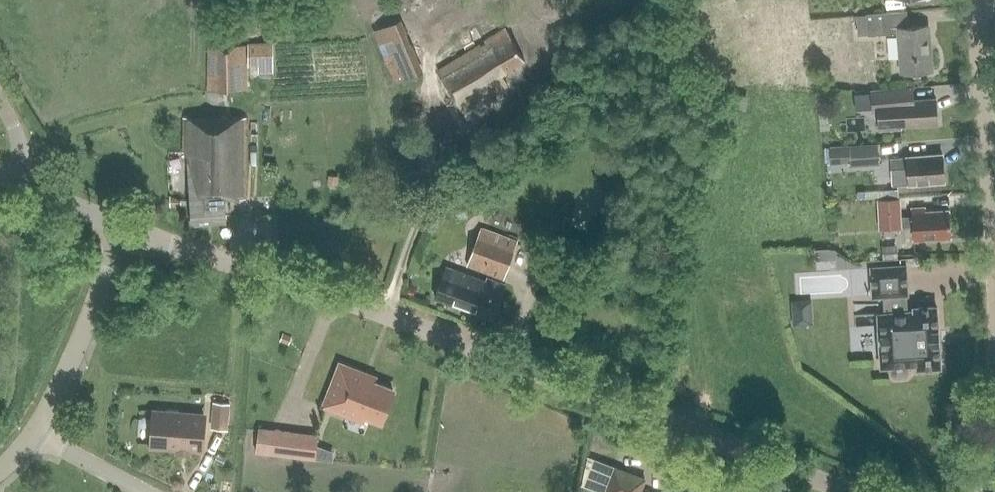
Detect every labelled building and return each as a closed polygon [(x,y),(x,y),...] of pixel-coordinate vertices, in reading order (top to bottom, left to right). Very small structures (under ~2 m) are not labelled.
[(908,10),(865,13),(867,36),(897,33),(900,73),(916,71),(931,69),(928,25),(909,27),(908,10)] [(399,82),(423,71),(401,20),(377,30),(399,82)] [(487,90),(490,94),(507,84),(501,73),(524,60),(505,29),(437,70),(462,111),(479,101),(476,97),(487,90)] [(273,73),(273,43),(248,43),(248,45),(248,67),(258,67),(258,73),(260,73),(273,73)] [(246,91),(246,46),(209,45),(208,91),(246,91)] [(907,87),(874,90),(871,91),(873,114),(878,113),(879,131),(902,129),(901,126),(938,122),(936,99),(909,102),(907,87)] [(246,198),(247,117),(182,117),(182,152),(184,152),(187,161),(191,225),(227,223),(225,198),(246,198)] [(877,144),(849,146),(850,163),(850,167),(878,165),(877,144)] [(850,163),(849,146),(829,147),(830,164),(850,163)] [(944,181),(942,154),(890,158),(893,185),(944,181)] [(173,195),(169,195),(169,200),(169,206),(180,206),(180,199),(173,199),(173,195)] [(924,211),(924,207),(911,208),(912,216),(900,216),(899,199),(878,200),(880,230),(901,229),(901,227),(912,227),(913,240),(949,238),(947,210),(924,211)] [(504,279),(518,242),(481,228),(467,265),(504,279)] [(894,257),(894,243),(880,244),(880,258),(894,257)] [(828,249),(814,250),(815,260),(835,259),(835,251),(828,249)] [(907,311),(906,295),(908,295),(906,265),(870,267),(872,297),(884,296),(884,312),(875,313),(878,368),(891,367),(891,373),(895,376),(905,375),(908,372),(908,366),(916,366),(917,369),(940,368),(936,306),(913,307),(913,311),(907,311)] [(446,267),(435,298),(453,304),(453,305),(493,320),(506,284),(487,277),(486,281),(446,267)] [(378,376),(338,360),(320,406),(364,423),(366,418),(382,425),(396,389),(376,381),(378,376)] [(227,428),(229,404),(213,402),(211,427),(227,428)] [(203,452),(206,413),(151,409),(148,448),(175,450),(175,454),(191,455),(191,451),(203,452)] [(315,458),(317,434),(258,429),(256,454),(315,458)] [(606,491),(644,491),(641,491),(645,479),(615,468),(606,491)]
